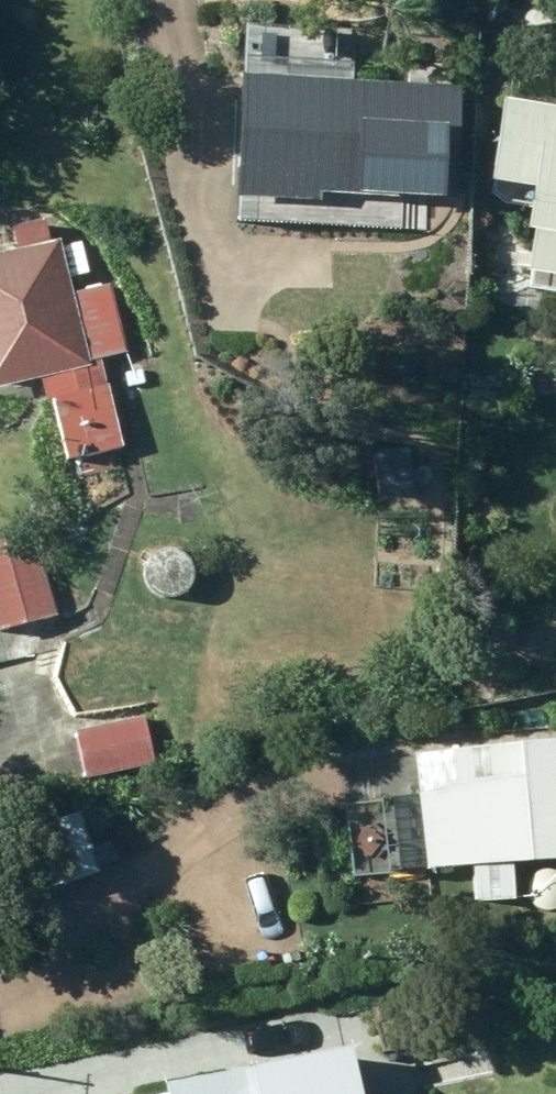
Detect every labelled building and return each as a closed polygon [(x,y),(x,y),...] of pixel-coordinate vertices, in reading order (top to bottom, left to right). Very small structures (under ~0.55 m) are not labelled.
[(224,74),(221,196),(308,198),(308,192),(449,195),(451,84),(326,81),(327,31),(237,29),(236,74),(224,74)] [(555,275),(555,80),(553,80),(549,109),(493,99),(481,176),(520,183),(512,227),(527,229),(521,269),(555,275)] [(59,458),(114,445),(94,355),(119,349),(103,285),(62,294),(59,276),(82,271),(77,242),(54,246),(52,238),(44,241),(39,218),(8,226),(14,249),(0,252),(0,382),(32,374),(38,399),(44,397),(59,458)] [(372,452),(374,501),(407,498),(404,451),(372,452)] [(52,614),(31,531),(0,538),(0,627),(52,614)] [(74,777),(147,763),(137,717),(65,732),(74,777)] [(555,858),(555,739),(511,743),(511,746),(449,751),(449,754),(348,762),(355,874),(416,871),(416,868),(464,864),(467,901),(507,899),(504,861),(555,858)] [(91,872),(74,811),(29,825),(46,884),(91,872)] [(158,1093),(257,1093),(251,1067),(157,1087),(158,1093)]
